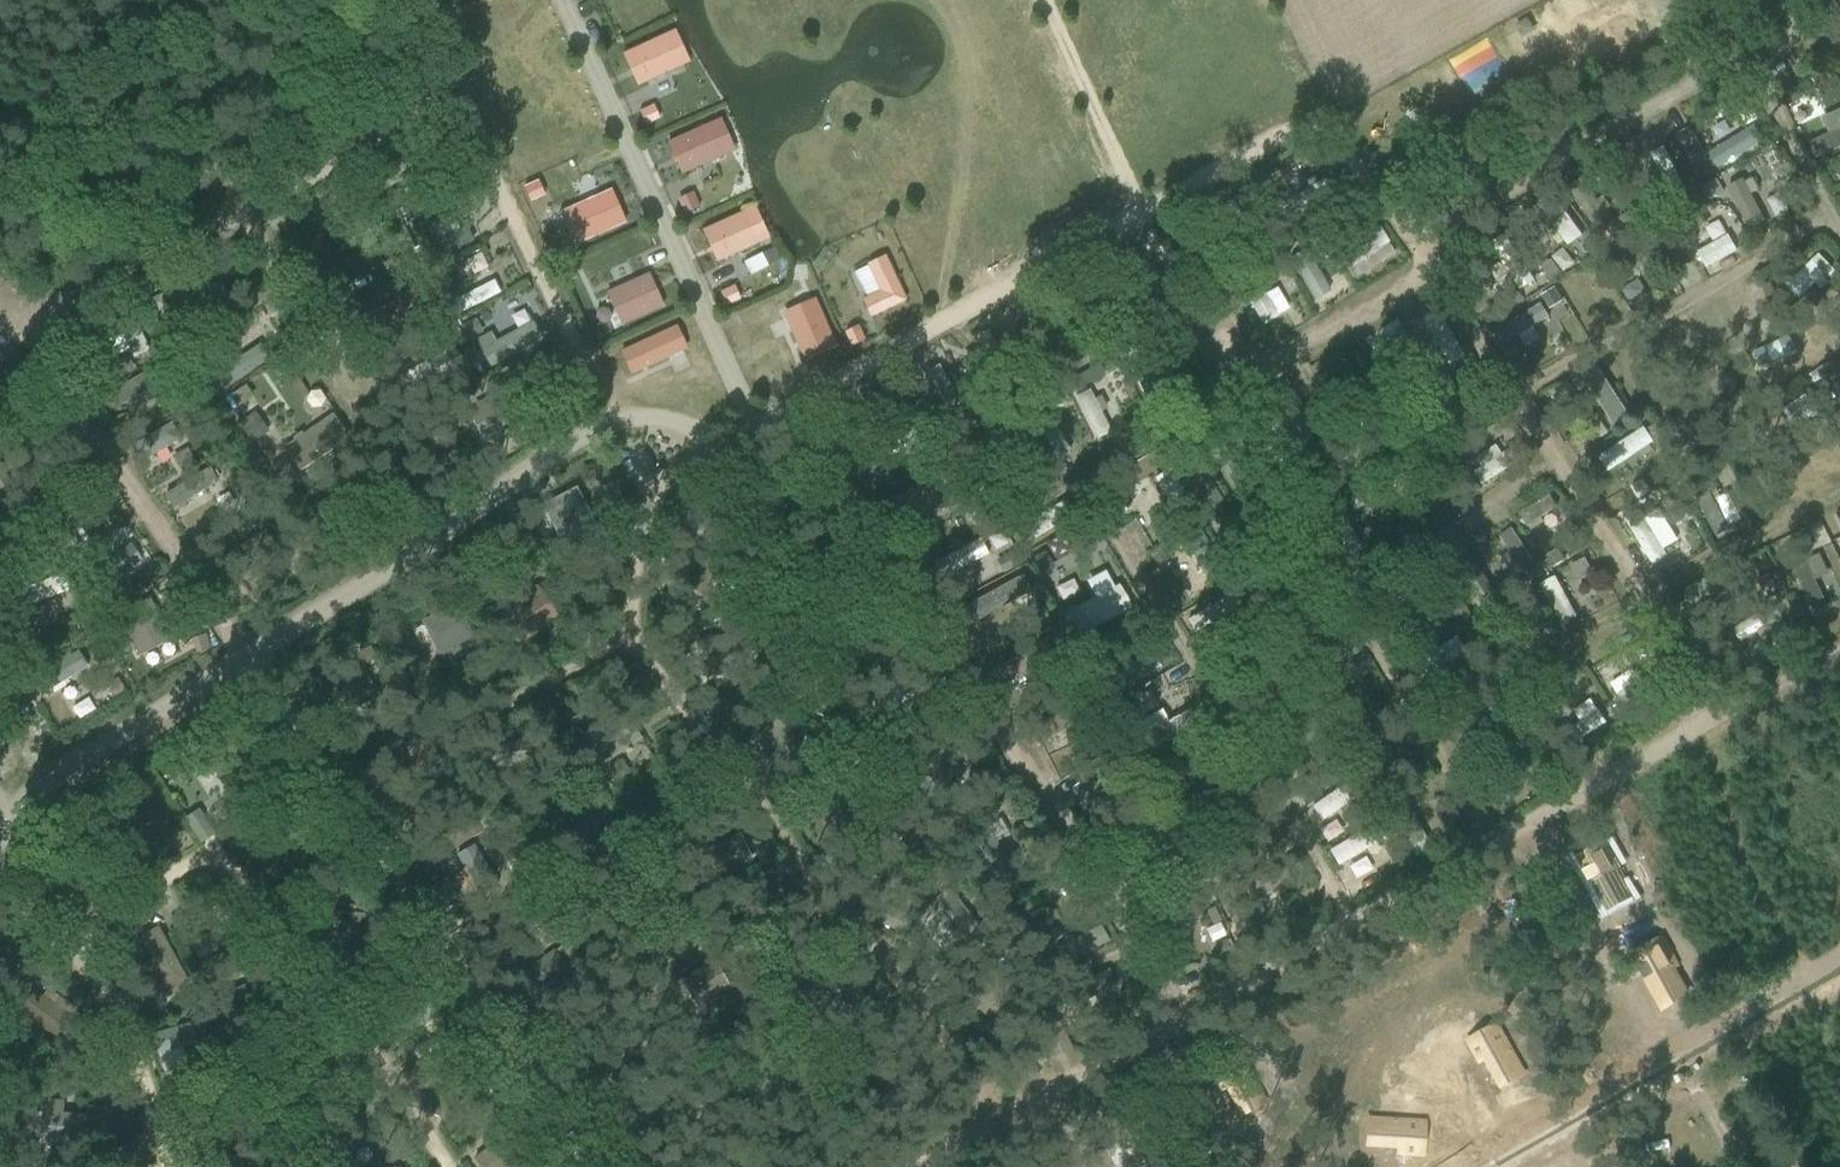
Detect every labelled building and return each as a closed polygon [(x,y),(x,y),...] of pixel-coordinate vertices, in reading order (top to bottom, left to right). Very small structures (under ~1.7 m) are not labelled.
[(661,37),(623,54),(637,86),(675,69),(661,37)] [(1826,75),(1814,82),(1821,93),(1833,86),(1826,75)] [(623,123),(640,121),(637,103),(620,106),(623,123)] [(651,106),(639,111),(645,125),(657,119),(651,106)] [(1709,118),(1694,123),(1699,137),(1714,132),(1709,118)] [(722,156),(707,124),(669,141),(683,174),(722,156)] [(1691,128),(1677,135),(1691,160),(1704,153),(1691,128)] [(472,175),(452,183),(458,197),(478,189),(472,175)] [(1718,181),(1701,190),(1707,201),(1724,192),(1718,181)] [(536,182),(523,188),(529,201),(542,195),(536,182)] [(398,190),(384,196),(388,205),(401,199),(398,190)] [(610,191),(570,208),(584,240),(624,223),(610,191)] [(691,194),(677,200),(683,214),(697,208),(691,194)] [(1530,194),(1515,206),(1547,248),(1562,237),(1530,194)] [(376,210),(365,215),(369,223),(379,218),(376,210)] [(742,211),(704,229),(718,261),(757,244),(742,211)] [(1633,212),(1617,221),(1626,237),(1642,228),(1633,212)] [(1273,214),(1261,220),(1269,233),(1280,227),(1273,214)] [(1669,229),(1659,234),(1662,241),(1673,235),(1669,229)] [(1356,230),(1311,257),(1329,286),(1373,259),(1356,230)] [(1673,253),(1683,272),(1716,253),(1706,235),(1673,253)] [(316,237),(310,237),(310,245),(316,245),(323,245),(323,237),(316,237)] [(1488,289),(1511,278),(1493,240),(1469,251),(1488,289)] [(1535,260),(1541,274),(1558,268),(1551,253),(1535,260)] [(905,301),(884,256),(866,264),(879,291),(862,299),(871,317),(905,301)] [(235,259),(220,265),(226,278),(240,272),(235,259)] [(571,262),(557,268),(564,283),(578,276),(571,262)] [(1277,262),(1267,267),(1271,275),(1281,270),(1277,262)] [(1528,285),(1541,276),(1530,262),(1518,271),(1528,285)] [(660,307),(646,274),(608,291),(623,324),(660,307)] [(1768,284),(1757,290),(1764,302),(1774,296),(1768,284)] [(445,287),(435,294),(441,304),(452,297),(445,287)] [(733,287),(719,293),(725,306),(739,300),(733,287)] [(1186,289),(1176,294),(1183,308),(1193,304),(1186,289)] [(1238,327),(1266,315),(1256,290),(1227,301),(1238,327)] [(473,322),(460,331),(466,341),(480,333),(473,322)] [(857,327),(844,333),(850,346),(863,340),(857,327)] [(207,346),(196,354),(205,367),(217,359),(207,346)] [(1048,357),(1040,361),(1043,370),(1052,366),(1048,357)] [(125,359),(112,366),(119,377),(131,370),(125,359)] [(517,361),(504,369),(510,380),(524,371),(517,361)] [(1098,362),(1081,371),(1086,382),(1095,382),(1098,381),(1104,374),(1098,362)] [(1831,362),(1815,371),(1823,385),(1839,376),(1831,362)] [(244,386),(228,398),(238,411),(254,400),(244,386)] [(1070,392),(1055,397),(1068,433),(1083,428),(1070,392)] [(1461,393),(1449,401),(1456,412),(1468,404),(1461,393)] [(484,442),(508,428),(488,395),(473,404),(476,408),(466,414),(484,442)] [(986,412),(982,414),(986,420),(989,418),(992,423),(1007,415),(1000,402),(985,410),(986,412)] [(839,404),(828,410),(835,423),(846,417),(839,404)] [(1020,412),(1008,420),(1016,434),(1028,426),(1020,412)] [(283,448),(300,472),(348,438),(331,414),(283,448)] [(252,417),(239,426),(252,443),(265,434),(252,417)] [(1828,422),(1833,431),(1839,427),(1839,421),(1838,417),(1828,422)] [(1585,472),(1631,452),(1623,433),(1577,453),(1585,472)] [(942,435),(934,441),(941,451),(949,446),(942,435)] [(1467,488),(1506,458),(1495,445),(1456,474),(1467,488)] [(1132,480),(1145,509),(1186,490),(1168,450),(1142,462),(1147,473),(1132,480)] [(1401,456),(1384,465),(1389,474),(1406,466),(1401,456)] [(282,458),(269,468),(284,488),(297,479),(282,458)] [(574,486),(541,504),(559,538),(592,521),(574,486)] [(1383,486),(1371,492),(1378,504),(1389,497),(1383,486)] [(1673,488),(1663,494),(1669,504),(1679,498),(1673,488)] [(1704,497),(1678,505),(1692,548),(1719,539),(1704,497)] [(1496,519),(1506,534),(1532,516),(1522,502),(1496,519)] [(801,508),(785,519),(792,530),(808,519),(801,508)] [(1166,520),(1152,529),(1159,540),(1173,531),(1166,520)] [(664,557),(681,576),(699,596),(721,576),(686,537),(664,557)] [(1013,550),(999,558),(1006,570),(1020,562),(1013,550)] [(1558,551),(1545,559),(1551,569),(1564,561),(1558,551)] [(1043,554),(1031,562),(1040,575),(1052,567),(1043,554)] [(1570,567),(1577,579),(1588,572),(1581,560),(1570,567)] [(1818,572),(1803,578),(1816,609),(1831,603),(1818,572)] [(27,583),(34,598),(48,590),(40,576),(27,583)] [(1769,576),(1758,582),(1764,594),(1775,588),(1769,576)] [(656,579),(635,590),(646,613),(668,602),(656,579)] [(1559,621),(1558,584),(1539,584),(1539,581),(1528,581),(1528,621),(1559,621)] [(521,643),(558,617),(536,587),(527,593),(500,613),(521,643)] [(1105,613),(1095,591),(1043,613),(1052,635),(1105,613)] [(978,616),(978,599),(960,599),(959,616),(978,616)] [(1168,619),(1177,638),(1220,618),(1211,599),(1168,619)] [(423,626),(437,655),(473,637),(459,609),(423,626)] [(807,613),(792,621),(795,627),(798,633),(814,625),(810,619),(807,613)] [(74,614),(58,620),(63,636),(80,631),(74,614)] [(774,614),(754,616),(756,630),(776,627),(774,614)] [(1799,621),(1791,625),(1798,637),(1805,633),(1799,621)] [(406,629),(393,637),(400,651),(414,644),(406,629)] [(818,631),(807,637),(814,649),(825,643),(818,631)] [(737,634),(723,636),(699,641),(706,676),(743,669),(737,634)] [(370,644),(359,650),(364,661),(375,655),(370,644)] [(1491,648),(1476,657),(1485,672),(1500,663),(1491,648)] [(1097,656),(1081,664),(1087,677),(1103,670),(1097,656)] [(339,682),(354,707),(376,694),(362,669),(339,682)] [(1128,683),(1134,695),(1161,681),(1155,669),(1128,683)] [(1611,673),(1585,683),(1590,696),(1616,686),(1611,673)] [(1297,685),(1283,694),(1290,706),(1305,698),(1297,685)] [(761,742),(792,758),(816,710),(786,695),(761,742)] [(241,806),(260,793),(254,784),(281,766),(244,712),(198,742),(241,806)] [(1159,720),(1131,732),(1139,749),(1167,737),(1159,720)] [(1537,740),(1537,749),(1553,749),(1553,740),(1537,740)] [(1173,753),(1159,762),(1166,772),(1180,763),(1173,753)] [(108,794),(141,847),(170,829),(138,776),(108,794)] [(809,778),(794,789),(804,802),(819,791),(809,778)] [(1310,795),(1285,808),(1294,826),(1319,812),(1310,795)] [(667,815),(656,823),(665,836),(676,829),(667,815)] [(843,819),(838,832),(855,839),(860,825),(843,819)] [(476,821),(463,829),(469,838),(481,830),(476,821)] [(753,865),(739,833),(702,850),(716,882),(753,865)] [(1400,838),(1385,847),(1394,862),(1409,853),(1400,838)] [(960,840),(949,846),(960,864),(971,857),(960,840)] [(1605,840),(1575,856),(1604,909),(1630,895),(1617,871),(1621,869),(1605,840)] [(457,843),(448,849),(430,860),(458,905),(477,893),(461,869),(470,864),(457,843)] [(1525,894),(1471,921),(1484,947),(1508,935),(1510,939),(1540,924),(1525,894)] [(337,927),(336,952),(364,954),(367,915),(362,907),(341,905),(341,912),(329,911),(328,926),(337,927)] [(230,925),(213,934),(221,948),(238,939),(230,925)] [(160,970),(140,981),(149,998),(187,979),(157,927),(141,936),(160,970)] [(1015,935),(1003,944),(1013,957),(1025,948),(1015,935)] [(1661,938),(1631,954),(1660,1007),(1686,993),(1672,969),(1677,966),(1661,938)] [(566,942),(542,960),(523,974),(537,993),(554,981),(555,983),(581,964),(566,942)] [(714,962),(681,982),(695,1005),(728,985),(714,962)] [(17,1011),(56,1036),(75,1007),(58,996),(54,1002),(32,988),(17,1011)] [(151,1008),(138,1016),(144,1027),(157,1020),(151,1008)] [(1037,1032),(1052,1059),(1071,1049),(1056,1022),(1037,1032)] [(1495,1024),(1467,1040),(1479,1063),(1485,1060),(1488,1065),(1488,1064),(1501,1087),(1514,1079),(1514,1080),(1523,1075),(1495,1024)] [(440,1034),(426,1043),(435,1059),(450,1050),(440,1034)] [(1237,1052),(1208,1067),(1220,1090),(1226,1087),(1228,1092),(1229,1092),(1241,1114),(1254,1107),(1255,1108),(1264,1103),(1237,1052)] [(495,1093),(484,1103),(494,1114),(505,1104),(495,1093)] [(38,1145),(111,1150),(114,1105),(86,1103),(85,1116),(41,1113),(38,1145)] [(1129,1103),(1101,1120),(1114,1142),(1119,1139),(1122,1144),(1123,1143),(1136,1165),(1149,1157),(1149,1158),(1159,1152),(1129,1103)] [(1367,1119),(1365,1145),(1397,1147),(1396,1153),(1422,1155),(1424,1122),(1367,1119)] [(487,1147),(473,1158),(479,1166),(508,1166),(526,1154),(510,1131),(497,1140),(494,1135),(484,1142),(487,1147)] [(212,1166),(258,1166),(256,1152),(211,1160),(212,1166)]
